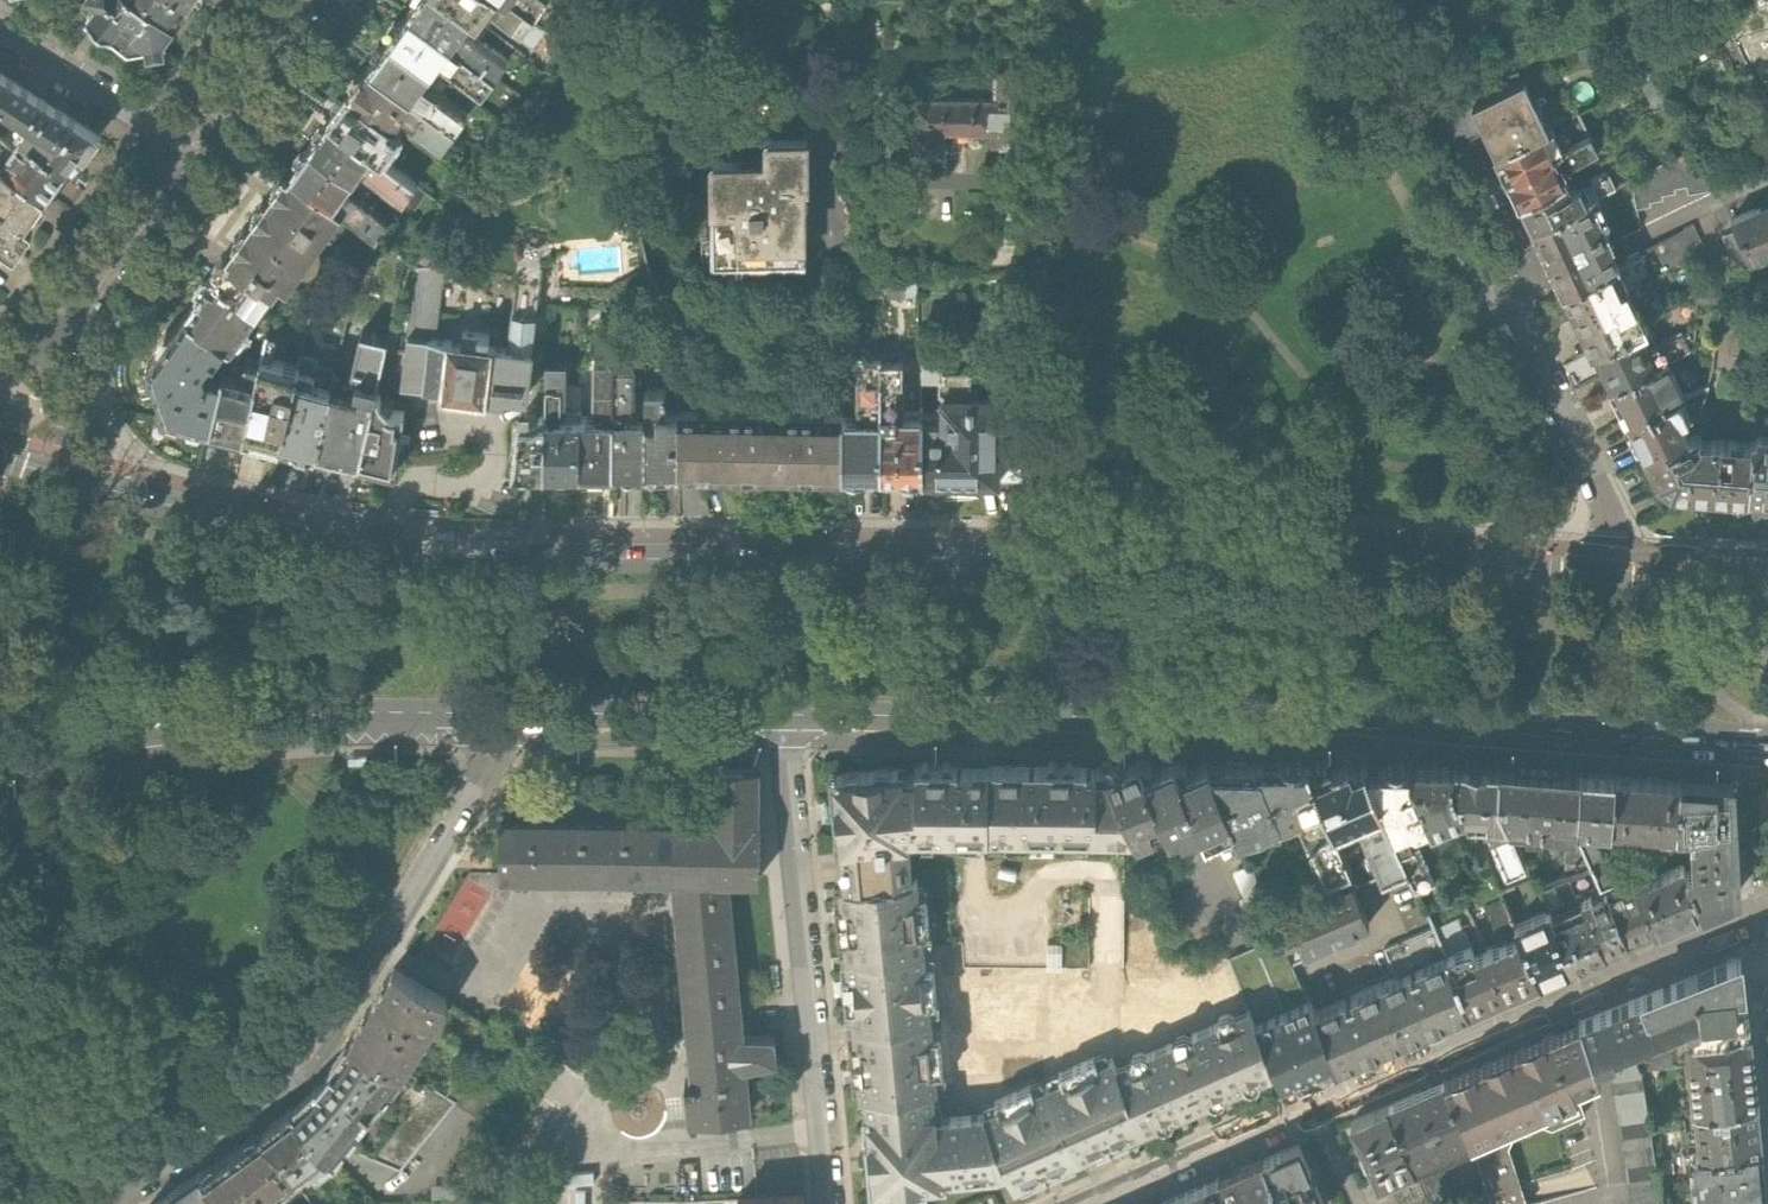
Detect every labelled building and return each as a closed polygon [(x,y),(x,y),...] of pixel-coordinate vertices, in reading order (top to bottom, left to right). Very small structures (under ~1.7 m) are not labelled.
[(189,5),(182,0),(90,0),(94,4),(84,19),(127,51),(146,49),(146,55),(167,51),(165,40),(189,5)] [(495,72),(507,55),(480,35),(473,36),(469,32),(479,19),(478,18),(453,0),(415,0),(409,9),(459,45),(495,72)] [(478,18),(486,8),(492,0),(453,0),(478,18)] [(486,8),(522,35),(534,18),(510,0),(492,0),(486,8)] [(544,0),(510,0),(534,18),(546,2),(544,0)] [(1717,3),(1767,98),(1767,0),(1725,0),(1717,3)] [(389,35),(439,72),(447,62),(459,45),(409,9),(401,20),(399,19),(393,20),(389,25),(390,31),(391,32),(389,35)] [(753,28),(753,41),(768,41),(768,28),(753,28)] [(799,30),(784,30),(784,41),(798,41),(799,30)] [(419,98),(429,86),(439,72),(389,35),(383,44),(378,40),(370,50),(375,54),(370,62),(412,93),(419,98)] [(495,72),(459,45),(447,62),(483,88),(495,72)] [(1645,58),(1631,64),(1639,81),(1654,74),(1645,58)] [(993,97),(992,126),(992,141),(1014,142),(1025,141),(1027,60),(994,60),(993,97)] [(370,62),(350,89),(392,120),(399,110),(412,93),(370,62)] [(22,131),(66,164),(79,146),(85,150),(99,131),(1,68),(0,70),(0,96),(31,118),(22,131)] [(1495,153),(1547,127),(1518,69),(1445,93),(1426,99),(1450,147),(1484,130),(1495,153)] [(1639,81),(1653,108),(1668,101),(1654,74),(1639,81)] [(419,98),(455,125),(467,109),(439,88),(434,89),(429,86),(419,98)] [(330,116),(379,152),(383,155),(403,128),(392,120),(350,89),(330,116)] [(412,93),(399,110),(442,142),(455,125),(419,98),(412,93)] [(992,126),(993,97),(913,94),(912,148),(944,149),(944,124),(972,125),(992,126)] [(1551,125),(1562,149),(1589,135),(1578,112),(1551,125)] [(311,141),(360,178),(368,168),(379,152),(330,116),(324,125),(323,125),(311,141)] [(1552,154),(1562,149),(1551,125),(1547,127),(1495,153),(1507,176),(1552,154)] [(47,191),(66,164),(22,131),(15,126),(7,137),(0,131),(0,156),(47,191)] [(1562,149),(1552,154),(1558,165),(1564,162),(1564,163),(1566,165),(1597,150),(1589,135),(1562,149)] [(768,161),(715,162),(716,260),(811,258),(811,203),(811,188),(815,188),(814,140),(769,140),(768,161)] [(299,160),(293,167),(343,205),(353,187),(360,178),(311,141),(298,159),(299,160)] [(1691,145),(1629,176),(1635,208),(1650,205),(1649,200),(1662,198),(1662,194),(1675,191),(1674,187),(1686,185),(1687,192),(1713,187),(1691,145)] [(1759,147),(1746,153),(1752,168),(1765,162),(1761,151),(1759,147)] [(416,179),(383,155),(379,152),(368,168),(405,194),(416,179)] [(1558,165),(1552,154),(1507,176),(1519,200),(1564,178),(1558,165)] [(5,240),(15,248),(33,223),(27,218),(47,191),(0,156),(0,248),(5,240)] [(1709,162),(1702,165),(1707,175),(1714,172),(1709,162)] [(271,191),(250,219),(304,258),(343,205),(293,167),(288,173),(285,171),(271,191)] [(1533,224),(1589,196),(1614,183),(1607,169),(1577,184),(1576,189),(1571,192),(1564,178),(1519,200),(1531,224),(1533,224)] [(353,187),(343,205),(378,230),(390,214),(353,187)] [(1566,276),(1570,284),(1613,262),(1617,260),(1613,253),(1609,245),(1612,243),(1589,196),(1533,224),(1551,261),(1558,260),(1566,276)] [(1731,215),(1735,226),(1747,255),(1751,263),(1767,256),(1767,199),(1731,215)] [(288,278),(304,258),(250,219),(240,233),(228,249),(230,251),(215,272),(258,304),(281,273),(288,278)] [(1639,252),(1651,275),(1696,251),(1692,241),(1699,237),(1691,222),(1681,227),(1670,239),(1663,236),(1652,247),(1646,245),(1639,252)] [(1735,261),(1747,255),(1735,226),(1722,231),(1734,259),(1735,261)] [(1692,241),(1696,251),(1699,258),(1696,295),(1718,297),(1719,283),(1712,253),(1700,236),(1699,237),(1692,241)] [(1629,254),(1619,265),(1636,299),(1646,294),(1639,281),(1651,275),(1639,252),(1636,256),(1629,254)] [(519,261),(508,341),(533,345),(544,264),(519,261)] [(1636,299),(1619,265),(1613,262),(1570,284),(1563,287),(1573,308),(1592,347),(1637,325),(1647,321),(1636,299)] [(439,265),(418,264),(416,284),(414,283),(406,344),(399,343),(397,365),(403,366),(401,378),(407,379),(408,381),(410,383),(412,383),(415,383),(417,383),(419,382),(421,380),(465,386),(504,391),(504,387),(527,389),(529,368),(533,345),(508,341),(489,339),(490,328),(463,325),(462,339),(453,338),(453,335),(430,332),(431,326),(437,327),(445,265),(439,263),(439,265)] [(186,312),(224,339),(237,349),(241,343),(249,332),(248,318),(258,304),(215,272),(211,277),(203,278),(195,288),(196,297),(186,312)] [(1765,300),(1739,299),(1733,348),(1758,350),(1765,300)] [(211,420),(221,375),(208,372),(205,373),(202,364),(209,353),(212,355),(224,339),(186,312),(173,329),(166,330),(159,339),(161,345),(150,361),(147,362),(151,374),(155,375),(162,393),(160,398),(165,409),(167,408),(186,412),(190,419),(200,422),(205,419),(211,420)] [(1646,344),(1637,325),(1592,347),(1609,381),(1665,355),(1689,343),(1681,327),(1646,344)] [(362,328),(352,372),(377,377),(387,334),(362,328)] [(880,408),(879,353),(879,349),(856,350),(858,410),(880,409),(880,408)] [(879,353),(880,408),(902,408),(901,353),(879,353)] [(317,445),(335,368),(335,366),(317,363),(318,358),(300,354),(298,365),(281,436),(293,439),(296,444),(296,447),(309,450),(309,448),(314,444),(317,445)] [(943,354),(920,354),(920,377),(939,377),(939,368),(942,368),(942,362),(943,362),(943,354)] [(1683,390),(1665,355),(1609,381),(1627,416),(1678,392),(1683,390)] [(244,427),(260,358),(245,356),(243,362),(229,359),(222,369),(221,375),(211,420),(244,427)] [(281,436),(298,365),(260,358),(244,427),(281,436)] [(612,403),(612,361),(612,358),(594,359),(593,405),(598,406),(598,413),(612,412),(612,403)] [(546,405),(546,412),(579,412),(579,405),(565,404),(565,380),(565,359),(546,359),(546,405)] [(612,361),(612,403),(631,403),(631,361),(612,361)] [(942,387),(941,388),(997,388),(997,373),(971,373),(971,362),(943,362),(942,362),(942,368),(939,368),(939,377),(939,383),(942,383),(942,387)] [(352,372),(335,368),(317,445),(332,449),(331,454),(344,457),(345,452),(359,455),(377,377),(352,372)] [(377,377),(359,455),(397,463),(406,404),(394,401),(384,395),(381,389),(377,377)] [(1678,392),(1687,409),(1698,404),(1706,378),(1683,390),(1678,392)] [(579,380),(565,380),(565,404),(579,405),(579,380)] [(646,386),(645,403),(646,464),(680,464),(678,408),(668,408),(664,404),(664,386),(646,386)] [(997,388),(941,388),(942,409),(921,410),(921,466),(998,466),(998,427),(998,388),(997,388)] [(1678,392),(1627,416),(1626,417),(1630,424),(1626,427),(1635,445),(1640,443),(1644,451),(1687,430),(1679,413),(1687,409),(1678,392)] [(646,464),(645,403),(631,403),(612,403),(612,412),(612,465),(646,464)] [(689,464),(736,465),(737,405),(712,405),(688,404),(678,404),(678,408),(680,464),(689,464)] [(512,464),(546,464),(546,412),(546,405),(540,410),(528,414),(518,414),(512,464)] [(736,465),(792,466),(792,405),(770,405),(737,405),(736,465)] [(818,405),(792,405),(792,466),(843,466),(843,410),(842,405),(818,405)] [(902,408),(880,408),(880,409),(881,473),(898,473),(898,466),(921,466),(921,410),(921,407),(902,408)] [(1749,439),(1746,493),(1767,495),(1767,409),(1751,407),(1749,439)] [(858,410),(843,410),(843,466),(847,466),(847,474),(881,473),(880,409),(858,410)] [(579,464),(579,412),(546,412),(546,464),(557,464),(569,464),(579,464)] [(612,412),(598,413),(579,412),(579,464),(591,464),(603,465),(612,465),(612,412)] [(998,427),(998,466),(1032,466),(1029,427),(998,427)] [(1689,430),(1687,430),(1644,451),(1657,477),(1671,487),(1746,493),(1749,439),(1699,434),(1701,430),(1690,427),(1689,430)] [(908,830),(920,829),(987,830),(988,761),(958,762),(957,761),(953,761),(946,754),(940,761),(931,761),(926,754),(920,760),(915,761),(915,770),(893,770),(888,763),(874,764),(874,766),(860,767),(860,765),(846,767),(846,769),(829,771),(832,801),(823,802),(824,818),(833,818),(834,848),(841,847),(845,880),(912,874),(908,830)] [(1003,761),(988,761),(987,830),(1135,831),(1106,763),(1087,763),(1087,761),(1074,761),(1068,755),(1062,761),(1058,762),(1052,755),(1046,761),(1034,761),(1033,762),(1029,762),(1029,761),(1015,761),(1014,762),(1003,762),(1003,761)] [(1104,758),(1106,763),(1135,831),(1137,835),(1154,828),(1153,825),(1165,820),(1138,758),(1121,765),(1119,762),(1104,758)] [(1154,767),(1151,759),(1138,758),(1165,820),(1176,815),(1182,829),(1184,831),(1201,825),(1171,759),(1154,767)] [(1184,760),(1171,759),(1201,825),(1205,838),(1235,825),(1207,759),(1188,767),(1184,760)] [(1256,760),(1207,759),(1235,825),(1238,833),(1280,815),(1256,760)] [(1306,760),(1256,760),(1280,815),(1281,816),(1296,809),(1326,875),(1350,865),(1333,826),(1309,768),(1306,760)] [(1309,768),(1333,826),(1357,816),(1382,872),(1406,862),(1362,761),(1352,765),(1351,761),(1333,768),(1329,760),(1309,768)] [(1409,761),(1362,761),(1406,862),(1413,878),(1432,869),(1416,832),(1412,832),(1409,827),(1406,826),(1404,821),(1410,819),(1415,821),(1428,815),(1409,770),(1409,761)] [(1452,762),(1409,761),(1409,770),(1428,815),(1431,823),(1465,809),(1452,777),(1452,762)] [(1452,762),(1452,777),(1465,809),(1467,815),(1481,815),(1484,821),(1488,819),(1491,824),(1489,827),(1505,865),(1524,856),(1508,820),(1496,792),(1498,765),(1452,762)] [(499,872),(672,874),(692,1078),(683,1079),(684,1086),(687,1086),(690,1118),(748,1113),(743,1064),(775,1057),(773,1034),(741,1034),(725,875),(758,875),(759,823),(755,824),(756,765),(713,766),(712,822),(622,822),(500,820),(499,872)] [(1496,792),(1508,820),(1526,821),(1526,825),(1541,826),(1541,822),(1566,824),(1564,853),(1590,854),(1575,820),(1579,770),(1498,765),(1496,792)] [(1610,822),(1613,772),(1579,770),(1575,820),(1590,854),(1599,875),(1614,869),(1596,829),(1594,829),(1590,821),(1610,822)] [(1680,778),(1613,772),(1610,822),(1676,828),(1680,778)] [(1696,827),(1697,841),(1715,840),(1714,823),(1734,822),(1732,782),(1707,780),(1680,778),(1676,828),(1696,827)] [(1692,869),(1686,872),(1702,907),(1737,892),(1736,872),(1734,822),(1714,823),(1715,840),(1697,841),(1690,842),(1692,869)] [(1652,929),(1635,885),(1618,892),(1619,884),(1616,876),(1629,871),(1627,864),(1614,869),(1599,875),(1605,890),(1626,940),(1645,932),(1652,929)] [(1702,907),(1686,872),(1683,864),(1635,885),(1652,929),(1687,914),(1702,907)] [(845,880),(832,882),(839,946),(845,945),(846,950),(923,943),(922,927),(929,926),(925,888),(918,889),(917,874),(912,874),(845,880)] [(1603,950),(1586,910),(1561,921),(1559,917),(1564,914),(1567,909),(1552,877),(1535,884),(1547,911),(1570,965),(1591,955),(1603,950)] [(1351,885),(1274,918),(1291,957),(1368,924),(1351,885)] [(1626,940),(1605,890),(1582,900),(1586,910),(1603,950),(1618,944),(1626,940)] [(1484,950),(1504,994),(1522,986),(1537,979),(1514,924),(1502,896),(1484,903),(1498,937),(1506,934),(1508,940),(1484,950)] [(1570,965),(1547,911),(1514,924),(1537,979),(1559,969),(1570,965)] [(1504,994),(1484,950),(1475,954),(1458,916),(1434,927),(1469,1009),(1487,1000),(1504,994)] [(1469,1009),(1434,927),(1433,925),(1383,947),(1396,976),(1351,995),(1353,1000),(1346,1003),(1344,998),(1315,1012),(1338,1066),(1358,1057),(1364,1058),(1372,1055),(1380,1051),(1383,1046),(1423,1029),(1431,1029),(1439,1027),(1446,1022),(1449,1018),(1469,1009)] [(852,1015),(852,1020),(930,1013),(929,996),(936,996),(932,958),(925,959),(923,943),(846,950),(840,951),(846,1015),(852,1015)] [(1739,957),(1579,1020),(1594,1060),(1613,1053),(1610,1046),(1674,1021),(1677,1027),(1685,1024),(1686,1025),(1690,1024),(1695,1037),(1746,1031),(1746,1030),(1747,1030),(1739,957)] [(394,964),(350,1037),(399,1067),(401,1069),(445,995),(394,964)] [(1338,1066),(1315,1012),(1309,998),(1255,1021),(1275,1068),(1283,1084),(1296,1078),(1298,1083),(1316,1075),(1338,1066)] [(1275,1068),(1255,1021),(1249,1005),(1233,1012),(1226,1010),(1219,1013),(1217,1020),(1191,1030),(1194,1037),(1174,1045),(1171,1039),(1147,1050),(1140,1047),(1132,1051),(1130,1057),(1116,1064),(1143,1126),(1157,1119),(1163,1122),(1171,1118),(1174,1112),(1200,1100),(1208,1097),(1215,1099),(1222,1096),(1225,1089),(1243,1082),(1249,1084),(1257,1080),(1260,1074),(1275,1068)] [(864,1089),(932,1083),(937,1082),(936,1066),(943,1066),(939,1027),(932,1028),(930,1013),(852,1020),(853,1025),(847,1026),(853,1090),(864,1089)] [(1579,1020),(1444,1078),(1467,1128),(1467,1129),(1469,1133),(1470,1138),(1561,1098),(1562,1100),(1577,1093),(1574,1085),(1599,1075),(1594,1060),(1579,1020)] [(1746,1031),(1686,1038),(1688,1062),(1693,1108),(1694,1108),(1755,1102),(1747,1031),(1746,1031)] [(299,1099),(293,1105),(310,1130),(326,1149),(329,1152),(336,1145),(341,1140),(342,1142),(390,1083),(388,1082),(399,1067),(350,1037),(337,1057),(323,1076),(310,1089),(299,1099)] [(1684,1038),(1634,1057),(1634,1059),(1639,1069),(1640,1069),(1640,1070),(1679,1065),(1679,1063),(1688,1062),(1686,1038),(1684,1038)] [(1143,1126),(1116,1064),(1111,1054),(1098,1060),(1095,1053),(1059,1069),(1061,1076),(1047,1082),(1079,1153),(1094,1147),(1096,1152),(1105,1148),(1111,1146),(1109,1140),(1112,1139),(1115,1144),(1129,1138),(1127,1133),(1143,1126)] [(1634,1059),(1610,1063),(1614,1091),(1643,1087),(1643,1086),(1640,1070),(1640,1069),(1639,1069),(1634,1059)] [(1444,1078),(1387,1103),(1411,1158),(1469,1133),(1467,1129),(1467,1128),(1444,1078)] [(1079,1153),(1047,1082),(1033,1088),(1030,1081),(994,1097),(997,1104),(983,1110),(1007,1165),(1014,1181),(1020,1179),(1022,1185),(1050,1172),(1076,1161),(1074,1155),(1079,1153)] [(867,1108),(862,1109),(869,1186),(946,1178),(946,1174),(1000,1169),(1007,1165),(983,1110),(935,1115),(932,1083),(864,1089),(867,1108)] [(1658,1085),(1643,1086),(1643,1087),(1645,1101),(1647,1113),(1663,1112),(1658,1085)] [(432,1087),(373,1158),(399,1168),(455,1101),(445,1096),(432,1087)] [(1643,1087),(1614,1091),(1616,1105),(1645,1101),(1643,1087)] [(1470,1138),(1486,1186),(1492,1203),(1519,1203),(1526,1202),(1506,1143),(1512,1131),(1539,1119),(1547,1122),(1547,1123),(1551,1124),(1584,1110),(1577,1093),(1562,1100),(1561,1098),(1470,1138)] [(1645,1101),(1616,1105),(1618,1119),(1647,1115),(1647,1113),(1645,1101)] [(1755,1102),(1694,1108),(1699,1153),(1760,1147),(1755,1102)] [(1387,1103),(1350,1119),(1361,1143),(1360,1144),(1365,1155),(1366,1155),(1377,1180),(1389,1174),(1414,1164),(1411,1158),(1387,1103)] [(310,1130),(293,1105),(263,1128),(295,1175),(319,1156),(319,1154),(326,1149),(310,1130)] [(1647,1115),(1618,1119),(1620,1133),(1649,1129),(1647,1115)] [(202,1169),(225,1203),(253,1203),(295,1175),(263,1128),(202,1169)] [(1649,1129),(1620,1133),(1622,1147),(1651,1143),(1649,1129)] [(1298,1142),(1262,1157),(1283,1203),(1321,1203),(1325,1203),(1314,1178),(1315,1178),(1312,1172),(1309,1166),(1298,1142)] [(1651,1143),(1622,1147),(1625,1161),(1653,1157),(1651,1143)] [(1694,1154),(1697,1186),(1695,1187),(1697,1203),(1766,1203),(1760,1147),(1699,1153),(1694,1154)] [(1219,1176),(1231,1203),(1283,1203),(1262,1157),(1219,1176)] [(1653,1157),(1625,1161),(1627,1175),(1655,1171),(1653,1157)] [(1442,1162),(1418,1172),(1429,1198),(1451,1188),(1451,1189),(1454,1187),(1442,1162)] [(1389,1174),(1402,1203),(1414,1203),(1429,1198),(1418,1172),(1414,1164),(1389,1174)] [(202,1169),(179,1184),(150,1203),(225,1203),(202,1169)] [(1655,1171),(1627,1175),(1629,1191),(1657,1185),(1655,1171)] [(1219,1176),(1164,1200),(1165,1203),(1231,1203),(1219,1176)] [(1629,1191),(1631,1203),(1641,1203),(1659,1199),(1657,1185),(1629,1191)] [(1486,1186),(1455,1199),(1457,1203),(1492,1203),(1486,1186)] [(803,1194),(744,1195),(744,1203),(804,1203),(803,1194)]
